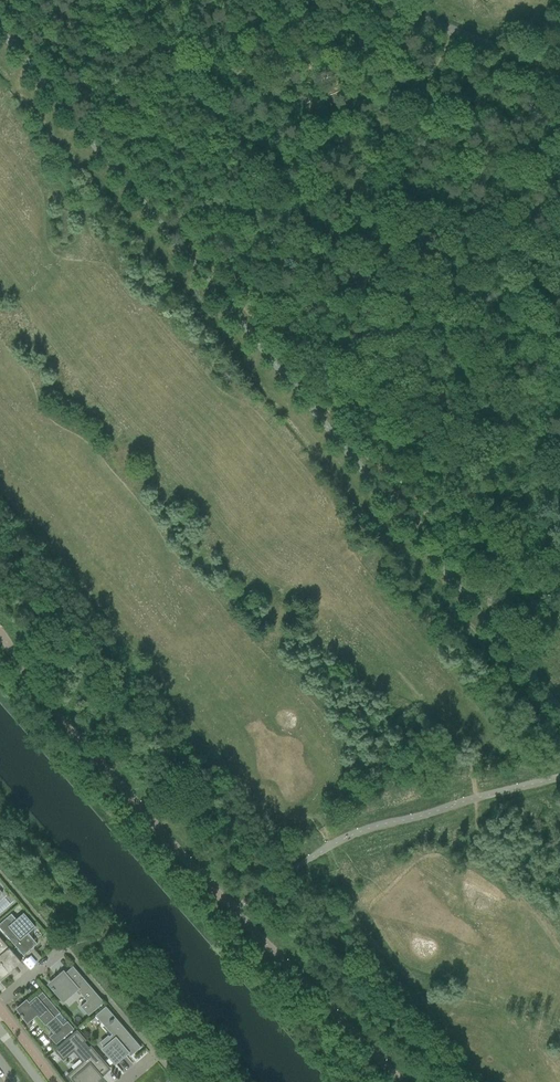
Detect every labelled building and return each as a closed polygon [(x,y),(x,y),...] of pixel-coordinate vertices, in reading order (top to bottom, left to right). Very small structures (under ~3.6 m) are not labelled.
[(32,948),(37,944),(27,932),(33,926),(34,927),(35,927),(22,912),(22,913),(22,914),(16,919),(11,914),(0,923),(0,929),(23,955),(30,950),(29,948),(31,947),(32,948)] [(10,972),(9,971),(13,968),(14,969),(21,962),(19,960),(0,938),(0,980),(10,972)] [(58,979),(57,978),(49,984),(52,988),(51,988),(53,991),(54,990),(63,1001),(76,989),(87,1001),(80,1006),(88,1016),(104,1002),(73,966),(64,974),(63,972),(60,975),(61,976),(58,979)] [(26,1001),(16,1009),(21,1014),(19,1015),(21,1018),(23,1017),(27,1023),(37,1014),(53,1033),(49,1037),(56,1044),(74,1029),(69,1023),(60,1013),(39,989),(39,990),(42,993),(29,1004),(26,1001)] [(111,1034),(109,1036),(112,1040),(102,1049),(115,1064),(115,1063),(125,1055),(124,1054),(126,1052),(130,1056),(141,1047),(105,1006),(95,1015),(111,1034)] [(100,1081),(98,1080),(102,1077),(101,1076),(109,1069),(90,1047),(88,1049),(83,1042),(84,1041),(77,1031),(55,1050),(63,1059),(73,1050),(87,1066),(79,1073),(75,1069),(67,1076),(72,1081),(100,1081)]
